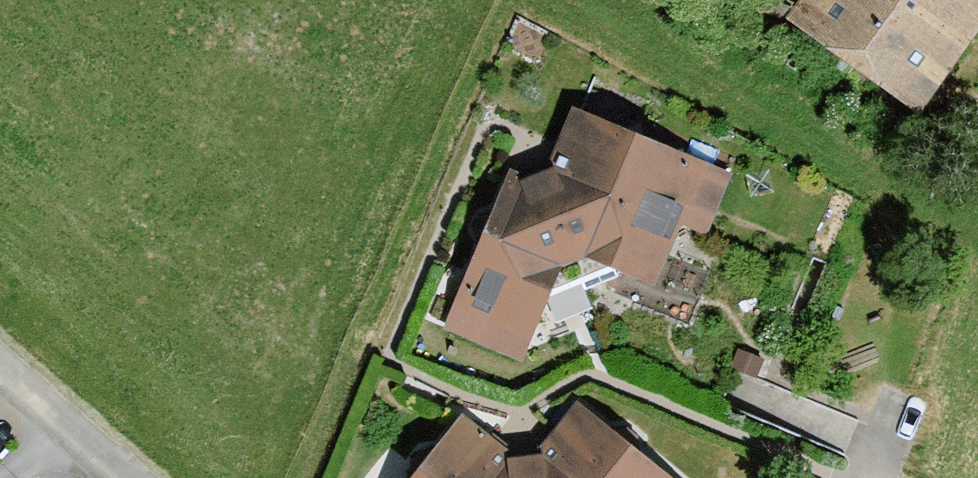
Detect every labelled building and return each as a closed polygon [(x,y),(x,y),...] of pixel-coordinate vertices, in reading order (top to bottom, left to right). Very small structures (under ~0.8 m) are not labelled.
[(792,25),(922,115),(977,35),(977,0),(810,0),(792,25)] [(729,177),(571,115),(547,176),(680,228),(705,238),(729,177)] [(680,228),(547,176),(533,180),(579,291),(609,280),(612,272),(656,289),(680,228)] [(579,291),(533,180),(517,183),(507,179),(492,218),(478,222),(473,235),(479,248),(454,311),(530,340),(547,298),(553,300),(579,291)] [(539,456),(567,477),(664,477),(576,408),(539,456)] [(463,419),(416,477),(493,477),(510,456),(463,419)] [(510,456),(493,477),(527,477),(524,455),(510,456)] [(524,455),(527,477),(567,477),(539,456),(524,455)]
